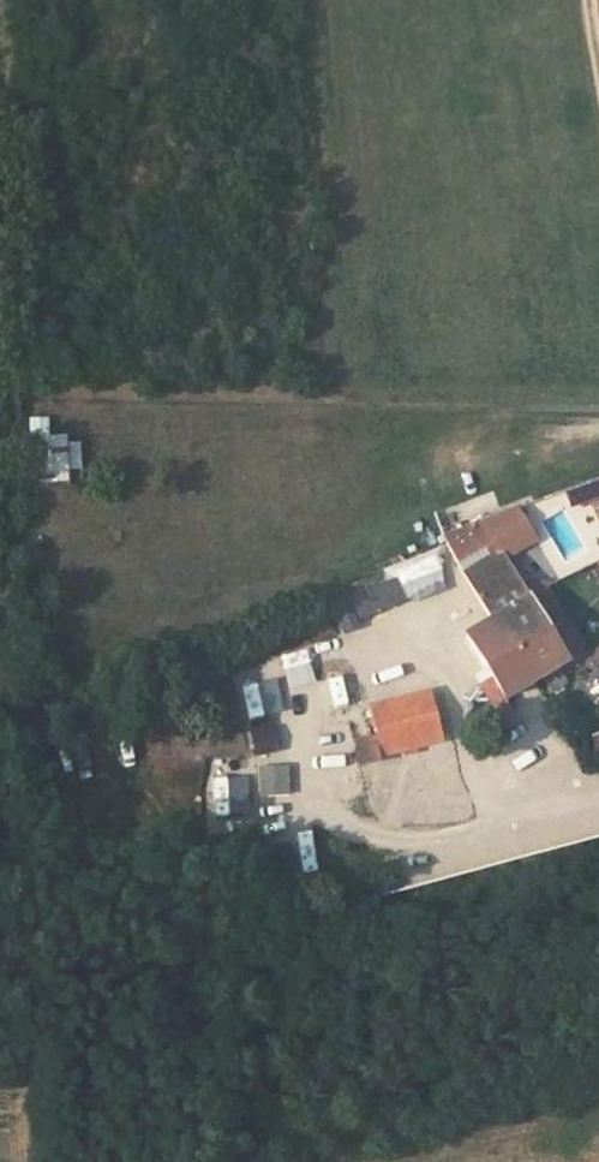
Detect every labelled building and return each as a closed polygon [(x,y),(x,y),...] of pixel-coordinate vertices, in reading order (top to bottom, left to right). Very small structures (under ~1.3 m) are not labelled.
[(79,480),(79,438),(45,438),(45,418),(27,418),(27,480),(79,480)] [(447,541),(465,572),(501,551),(506,558),(539,538),(522,509),(447,541)] [(501,551),(465,572),(485,606),(521,584),(506,558),(501,551)] [(464,636),(500,697),(539,675),(555,666),(562,661),(561,659),(579,648),(547,593),(531,602),(521,584),(485,606),(493,620),(464,636)] [(456,602),(460,609),(471,603),(465,594),(456,602)] [(555,666),(539,675),(545,685),(561,676),(555,666)] [(245,720),(279,716),(276,680),(242,683),(245,720)] [(424,697),(369,712),(381,753),(436,738),(424,697)] [(247,721),(251,753),(274,750),(271,718),(247,721)] [(587,735),(593,756),(598,754),(598,731),(587,735)] [(350,738),(354,764),(375,761),(371,734),(350,738)]
